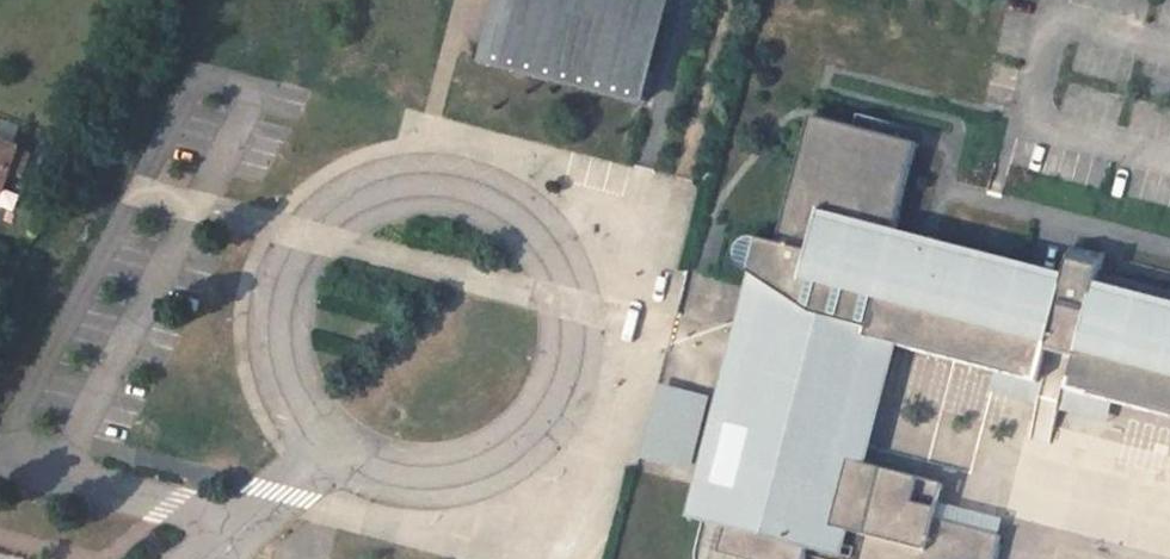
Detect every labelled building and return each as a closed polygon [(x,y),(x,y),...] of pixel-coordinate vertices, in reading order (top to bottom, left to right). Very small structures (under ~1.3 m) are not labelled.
[(482,54),(642,96),(667,0),(496,0),(482,54)] [(1095,287),(1105,256),(1058,244),(1046,273),(896,236),(922,137),(797,108),(764,244),(716,234),(706,280),(741,290),(724,344),(708,394),(692,477),(673,522),(698,527),(694,558),(1000,558),(1006,536),(988,518),(937,511),(943,489),(862,469),(885,359),(982,384),(1031,394),(1024,435),(1054,442),(1064,400),(1169,426),(1169,305),(1095,287)] [(1,196),(10,174),(17,154),(18,151),(0,144),(0,195),(1,196)] [(28,157),(17,154),(10,174),(21,178),(28,157)] [(658,381),(639,454),(689,467),(708,394),(658,381)]
